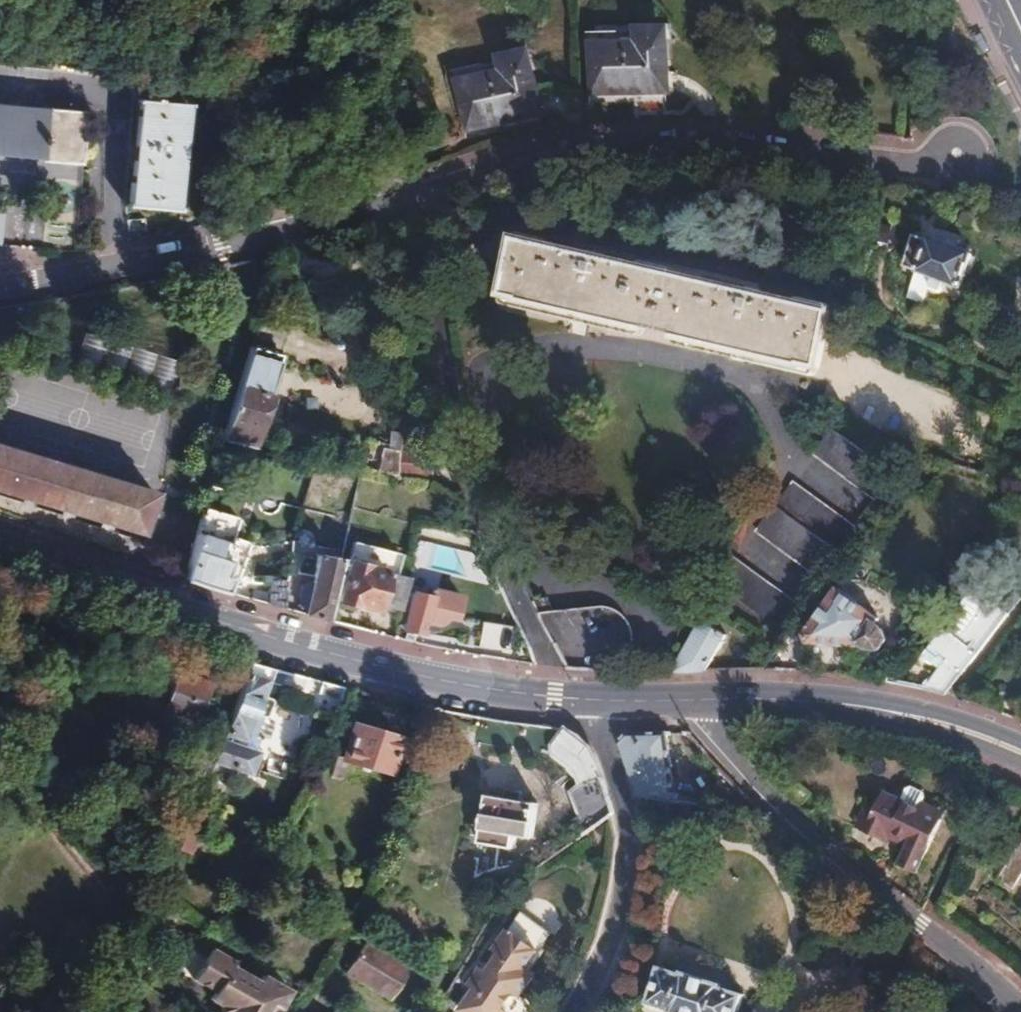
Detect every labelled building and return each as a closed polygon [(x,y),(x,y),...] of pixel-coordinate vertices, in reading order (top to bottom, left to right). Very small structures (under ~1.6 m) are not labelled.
[(662,90),(662,30),(593,30),(592,89),(662,90)] [(535,112),(523,54),(454,67),(465,125),(535,112)] [(53,158),(59,111),(0,105),(0,153),(53,158)] [(119,210),(166,214),(175,109),(128,105),(119,210)] [(954,288),(967,256),(925,239),(920,242),(915,240),(905,265),(910,267),(911,271),(926,277),(924,283),(924,289),(935,293),(940,282),(954,288)] [(814,369),(827,309),(510,241),(497,298),(512,301),(514,304),(639,332),(641,331),(668,338),(670,339),(796,366),(799,365),(814,369)] [(32,262),(31,249),(10,250),(11,264),(32,262)] [(251,446),(261,410),(268,412),(272,397),(265,395),(284,324),(255,316),(221,439),(251,446)] [(79,332),(69,366),(165,394),(175,360),(79,332)] [(403,449),(404,431),(384,430),(383,470),(401,474),(401,470),(403,449)] [(894,482),(835,434),(816,457),(875,505),(894,482)] [(0,446),(0,492),(138,533),(149,491),(0,446)] [(432,472),(433,451),(403,449),(401,470),(432,472)] [(852,532),(794,486),(756,533),(815,579),(852,532)] [(203,501),(181,578),(198,584),(231,594),(242,554),(226,550),(233,528),(207,521),(212,504),(203,501)] [(393,576),(399,550),(354,540),(348,563),(384,573),(382,580),(388,581),(390,575),(393,576)] [(793,607),(722,551),(703,575),(773,632),(793,607)] [(326,620),(339,561),(315,555),(303,614),(326,620)] [(374,610),(382,580),(384,573),(348,563),(347,562),(337,600),(340,601),(340,605),(341,607),(350,610),(353,608),(355,605),(374,610)] [(399,611),(407,579),(393,576),(390,575),(388,581),(381,606),(399,611)] [(939,694),(999,614),(968,591),(926,647),(942,660),(920,689),(939,694)] [(455,622),(461,599),(431,592),(429,599),(406,595),(398,630),(421,636),(424,624),(432,626),(435,626),(440,625),(442,624),(445,619),(455,622)] [(872,626),(874,621),(837,592),(800,637),(803,645),(851,653),(853,653),(854,652),(856,649),(863,655),(877,657),(885,646),(882,633),(872,626)] [(599,645),(599,617),(539,616),(539,602),(525,602),(548,646),(599,645)] [(699,670),(722,632),(702,621),(672,672),(699,670)] [(238,740),(248,716),(254,717),(259,715),(264,704),(264,701),(263,698),(261,696),(256,694),(261,680),(264,681),(269,667),(244,662),(206,758),(219,764),(223,755),(227,756),(234,738),(238,740)] [(168,671),(155,706),(192,719),(205,684),(168,671)] [(332,713),(343,684),(321,679),(311,706),(332,713)] [(335,778),(342,757),(381,767),(390,734),(346,722),(340,745),(331,742),(322,774),(335,778)] [(598,772),(593,761),(589,752),(582,746),(566,734),(554,750),(557,758),(559,758),(578,773),(579,777),(583,781),(585,785),(586,789),(576,792),(581,818),(573,818),(575,837),(608,814),(608,811),(601,781),(598,772)] [(669,799),(673,734),(659,734),(622,735),(616,742),(629,786),(633,801),(674,807),(675,799),(669,799)] [(893,862),(911,871),(936,818),(913,807),(916,799),(918,795),(916,790),(906,785),(901,787),(895,798),(877,789),(868,808),(858,829),(881,840),(883,836),(885,830),(904,839),(902,844),(893,862)] [(523,840),(530,804),(481,795),(474,825),(462,823),(457,845),(469,847),(463,877),(487,867),(491,847),(505,850),(507,838),(523,840)] [(940,811),(916,799),(913,807),(936,818),(940,811)] [(858,829),(868,808),(859,804),(849,824),(858,829)] [(904,839),(885,830),(883,836),(902,844),(904,839)] [(991,878),(1008,892),(1020,877),(1020,878),(1020,840),(991,878)] [(457,1011),(504,1011),(530,976),(520,969),(547,932),(517,911),(464,984),(470,989),(455,1010),(457,1011)] [(350,938),(333,967),(378,994),(395,964),(350,938)] [(207,991),(223,959),(217,956),(215,960),(209,958),(211,954),(202,949),(186,981),(207,991)] [(284,986),(255,972),(252,978),(223,965),(226,960),(223,959),(207,991),(203,999),(214,1004),(217,1011),(261,1011),(262,1011),(258,1009),(263,999),(275,1004),(284,986)] [(740,998),(718,990),(719,987),(680,973),(679,977),(655,969),(643,1004),(667,1011),(666,1011),(735,1011),(740,998)]
